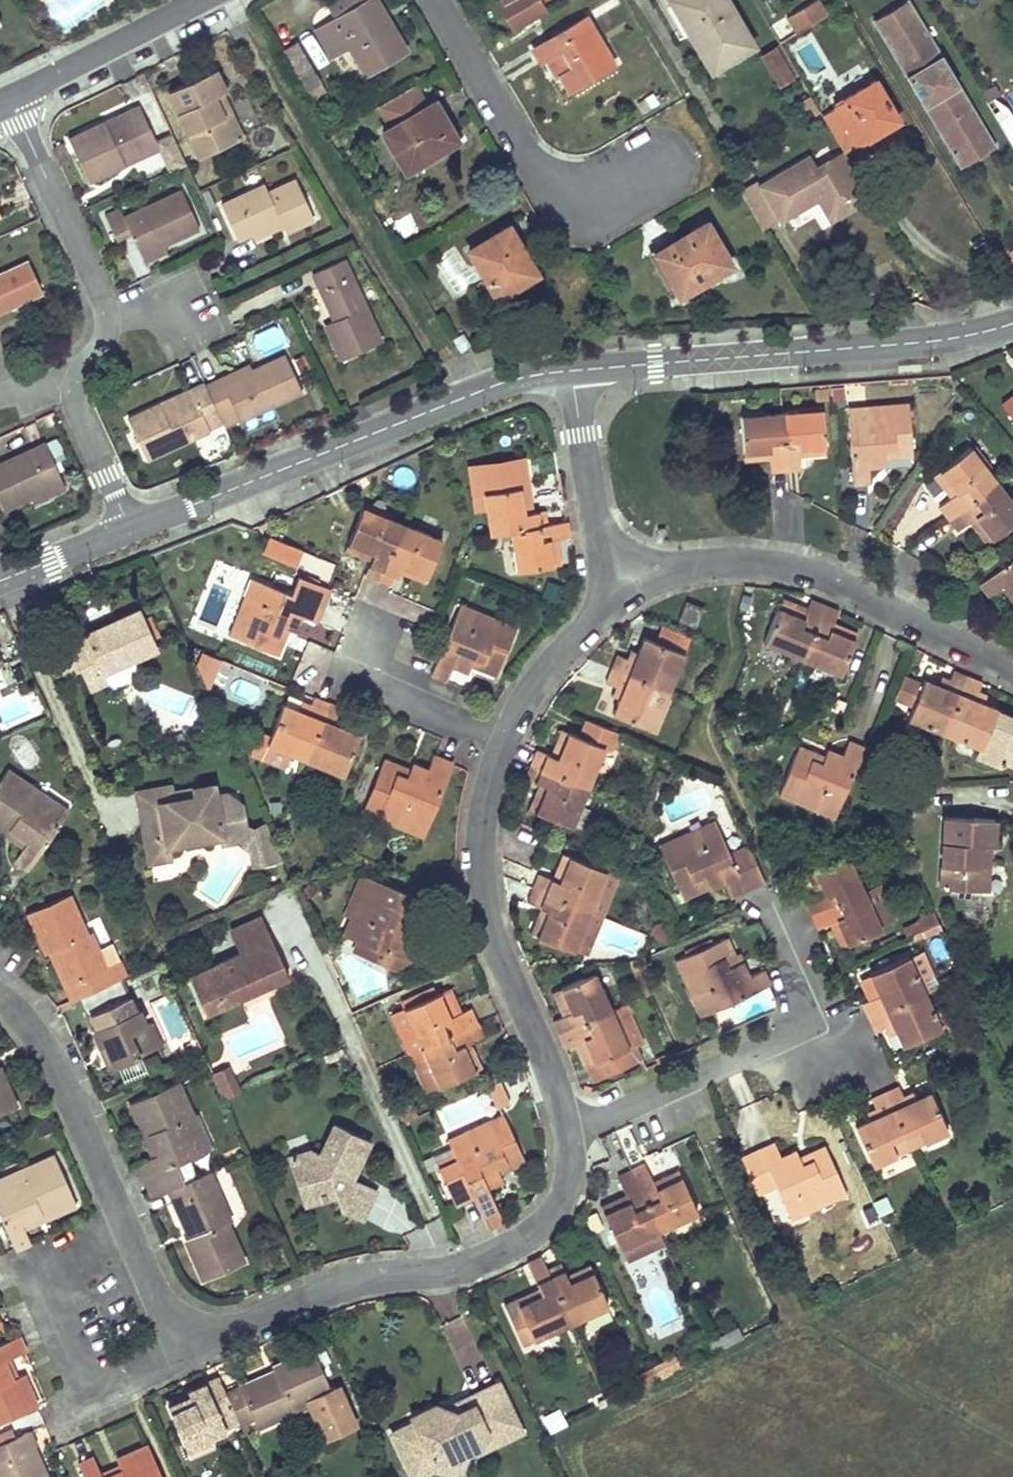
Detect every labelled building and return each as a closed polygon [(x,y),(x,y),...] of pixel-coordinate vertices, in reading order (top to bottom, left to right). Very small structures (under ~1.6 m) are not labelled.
[(383,62),(402,51),(372,0),(368,0),(314,30),(329,56),(347,46),(364,74),(383,62)] [(496,3),(512,32),(546,12),(539,0),(501,0),(496,3)] [(700,0),(669,0),(708,70),(733,56),(700,0)] [(730,11),(724,0),(700,0),(733,56),(750,47),(730,11)] [(820,0),(813,0),(787,15),(796,32),(828,14),(820,0)] [(983,130),(906,0),(872,21),(948,151),(983,130)] [(560,76),(564,82),(567,89),(610,65),(584,19),(532,48),(541,63),(546,60),(556,78),(560,76)] [(327,93),(298,44),(285,52),(314,101),(327,93)] [(793,74),(779,50),(765,59),(779,82),(793,74)] [(239,137),(229,116),(219,95),(223,93),(213,70),(168,92),(199,157),(239,137)] [(146,82),(142,73),(136,76),(140,85),(146,82)] [(843,153),(870,138),(896,123),(873,83),(820,114),(825,123),(841,150),(843,153)] [(418,86),(379,110),(387,123),(426,99),(418,86)] [(1012,148),(1012,147),(1012,109),(1007,96),(991,103),(1012,148)] [(456,141),(444,122),(433,102),(381,133),(405,172),(456,141)] [(154,142),(138,107),(68,139),(87,181),(122,165),(117,155),(125,152),(126,156),(154,143),(154,142)] [(183,162),(170,134),(154,142),(154,143),(157,149),(166,170),(183,162)] [(122,165),(157,149),(154,143),(126,156),(125,152),(117,155),(122,165)] [(64,159),(57,144),(50,147),(50,148),(51,149),(51,150),(57,162),(64,159)] [(849,198),(864,189),(843,153),(841,150),(813,167),(806,155),(758,183),(778,218),(816,196),(828,217),(852,203),(849,198)] [(761,228),(778,218),(758,183),(755,179),(738,189),(761,228)] [(284,232),(297,226),(311,220),(294,181),(266,194),(263,187),(221,206),(235,240),(250,233),(253,239),(282,227),(284,232)] [(120,217),(119,213),(117,209),(103,215),(115,241),(129,234),(139,256),(162,245),(197,229),(179,190),(120,217)] [(407,212),(391,223),(403,242),(420,231),(407,212)] [(729,267),(717,245),(704,224),(653,254),(679,297),(729,267)] [(496,297),(515,285),(534,274),(507,228),(469,250),(496,297)] [(162,245),(139,256),(142,263),(165,253),(162,245)] [(42,294),(26,261),(0,273),(0,314),(42,294)] [(323,324),(331,342),(339,360),(379,342),(342,261),(312,275),(332,319),(323,324)] [(468,347),(461,334),(449,341),(457,354),(468,347)] [(247,365),(204,385),(217,414),(219,418),(223,428),(237,421),(300,392),(284,356),(250,371),(249,368),(247,365)] [(217,414),(204,385),(203,383),(126,418),(144,459),(209,430),(204,419),(217,414)] [(1012,423),(1012,394),(1000,405),(1012,423)] [(866,468),(875,468),(883,467),(882,460),(911,458),(907,404),(846,408),(852,485),(868,484),(866,468)] [(798,470),(798,464),(798,458),(824,456),(821,411),(779,414),(784,471),(798,470)] [(784,471),(779,414),(739,416),(742,461),(768,460),(769,472),(784,471)] [(2,510),(29,498),(60,484),(51,464),(63,459),(53,440),(43,445),(0,464),(0,505),(2,510)] [(947,518),(994,482),(968,447),(931,475),(949,498),(938,507),(947,518)] [(544,525),(543,517),(542,510),(530,512),(521,461),(476,468),(487,534),(508,531),(544,525)] [(961,526),(967,522),(984,544),(1012,522),(1012,506),(994,482),(947,518),(956,530),(961,526)] [(32,504),(63,490),(60,484),(29,498),(32,504)] [(361,508),(352,530),(342,552),(369,563),(363,575),(377,580),(399,524),(361,508)] [(565,522),(544,525),(508,531),(515,572),(559,566),(556,538),(567,536),(565,522)] [(399,524),(377,580),(392,586),(396,574),(423,584),(439,541),(399,524)] [(978,585),(987,597),(1000,587),(1010,601),(1012,599),(1012,559),(978,585)] [(296,627),(296,626),(300,618),(300,617),(313,623),(327,589),(297,577),(289,595),(250,579),(227,636),(277,657),(287,632),(293,634),(296,627)] [(802,660),(823,608),(809,602),(805,613),(781,603),(764,644),(802,660)] [(701,610),(685,603),(676,621),(692,629),(701,610)] [(468,672),(469,670),(470,667),(495,677),(515,628),(459,605),(442,646),(436,661),(430,675),(445,681),(450,666),(468,672)] [(837,614),(823,608),(802,660),(838,675),(856,634),(832,624),(834,619),(837,614)] [(83,638),(65,646),(85,692),(104,683),(100,674),(132,660),(154,650),(136,609),(82,633),(83,638)] [(616,656),(611,668),(667,691),(682,655),(643,638),(636,654),(628,650),(625,659),(621,657),(616,656)] [(75,669),(65,646),(49,653),(59,676),(75,669)] [(191,675),(213,681),(219,656),(198,651),(191,675)] [(100,674),(104,683),(136,669),(132,660),(100,674)] [(667,691),(611,668),(605,683),(613,687),(609,696),(618,700),(612,714),(650,730),(667,691)] [(943,734),(966,678),(951,672),(948,680),(940,677),(936,686),(922,680),(920,684),(901,676),(892,699),(910,708),(906,718),(943,734)] [(966,678),(943,734),(979,749),(976,756),(1000,765),(1004,764),(1005,762),(1011,746),(1012,747),(1012,720),(993,712),(995,710),(982,704),(985,696),(981,694),(977,692),(980,684),(966,678)] [(303,761),(326,703),(313,697),(309,707),(300,704),(296,712),(281,705),(265,746),(303,761)] [(341,777),(349,756),(357,736),(343,730),(346,722),(336,718),(340,709),(326,703),(303,761),(341,777)] [(529,763),(585,787),(601,747),(608,751),(615,733),(586,720),(578,738),(560,730),(549,756),(535,750),(529,763)] [(823,756),(811,750),(798,745),(776,797),(832,820),(862,747),(848,741),(841,756),(826,750),(823,756)] [(383,763),(373,787),(364,812),(420,835),(448,763),(433,757),(427,773),(412,766),(409,774),(383,763)] [(538,784),(532,796),(526,809),(569,826),(579,830),(587,812),(577,807),(585,787),(529,763),(523,777),(538,784)] [(20,864),(27,868),(66,811),(5,770),(0,778),(0,831),(22,845),(13,858),(20,864)] [(170,787),(136,794),(140,811),(186,802),(185,793),(170,796),(170,787)] [(149,862),(169,859),(167,844),(221,835),(245,831),(241,808),(225,797),(215,799),(213,788),(185,793),(186,802),(140,811),(149,862)] [(984,891),(985,869),(987,847),(992,847),(994,821),(943,817),(938,888),(984,891)] [(704,885),(705,888),(706,891),(722,884),(729,898),(762,883),(746,847),(728,855),(713,821),(657,846),(679,895),(704,885)] [(251,864),(259,863),(256,848),(274,845),(253,830),(245,831),(221,835),(223,843),(238,840),(248,849),(251,864)] [(274,845),(256,848),(259,863),(280,859),(274,845)] [(538,875),(532,889),(587,911),(603,872),(561,855),(550,881),(544,878),(538,875)] [(810,914),(862,891),(846,855),(804,873),(814,896),(804,901),(810,914)] [(603,872),(587,911),(596,915),(612,876),(603,872)] [(348,917),(365,878),(360,876),(343,915),(348,917)] [(402,924),(413,899),(365,878),(348,917),(341,934),(355,940),(377,949),(373,960),(386,965),(391,954),(408,962),(410,963),(416,948),(403,943),(410,927),(402,924)] [(587,911),(532,889),(526,902),(539,908),(529,933),(570,950),(571,948),(580,952),(596,915),(587,911)] [(826,924),(837,947),(880,930),(869,906),(862,891),(810,914),(817,929),(826,924)] [(26,912),(35,933),(44,953),(48,952),(63,987),(84,978),(89,991),(121,977),(106,944),(96,949),(87,931),(85,932),(68,894),(26,912)] [(869,906),(880,930),(893,924),(882,900),(869,906)] [(259,916),(228,929),(234,943),(265,929),(259,916)] [(903,927),(907,937),(923,930),(918,919),(903,927)] [(265,929),(234,943),(235,943),(239,952),(188,973),(205,1012),(286,976),(265,929)] [(355,940),(350,950),(373,960),(377,949),(355,940)] [(722,940),(698,950),(674,961),(699,1016),(749,994),(767,986),(760,969),(746,976),(739,961),(733,964),(722,940)] [(917,979),(931,973),(920,950),(907,956),(917,979)] [(391,954),(386,965),(403,972),(408,962),(391,954)] [(867,1017),(923,992),(917,979),(907,956),(869,974),(879,996),(870,1001),(861,1004),(867,1017)] [(558,1034),(608,1011),(592,974),(552,992),(562,1016),(552,1021),(558,1034)] [(859,978),(870,1001),(879,996),(869,974),(859,978)] [(84,978),(63,987),(69,1000),(89,991),(84,978)] [(398,1001),(401,1009),(437,993),(433,986),(398,1001)] [(401,1009),(390,1014),(407,1054),(408,1053),(419,1048),(475,1024),(468,1009),(455,1015),(444,990),(437,993),(401,1009)] [(932,1011),(923,992),(867,1017),(874,1031),(881,1028),(886,1037),(895,1033),(901,1046),(920,1037),(940,1029),(932,1011)] [(85,1015),(109,1068),(154,1047),(144,1025),(137,1008),(123,1014),(117,1001),(85,1015)] [(640,1038),(624,1004),(608,1011),(623,1046),(631,1042),(640,1038)] [(932,1011),(940,1029),(955,1023),(947,1004),(932,1011)] [(623,1046),(608,1011),(558,1034),(564,1049),(575,1044),(592,1081),(639,1059),(631,1042),(623,1046)] [(498,1030),(492,1016),(475,1024),(419,1048),(436,1087),(479,1068),(468,1043),(483,1036),(498,1030)] [(144,1025),(154,1047),(162,1044),(152,1022),(144,1025)] [(408,1053),(425,1092),(436,1087),(419,1048),(408,1053)] [(208,1071),(214,1084),(229,1077),(223,1064),(208,1071)] [(15,1106),(0,1075),(0,1113),(15,1106)] [(214,1084),(220,1098),(223,1096),(235,1091),(229,1077),(214,1084)] [(151,1196),(169,1188),(182,1182),(174,1164),(206,1151),(176,1084),(129,1104),(152,1157),(137,1163),(151,1196)] [(495,1104),(486,1086),(476,1091),(484,1109),(495,1104)] [(884,1093),(909,1149),(947,1132),(930,1093),(914,1100),(911,1090),(901,1095),(898,1087),(884,1093)] [(871,1166),(909,1149),(884,1093),(870,1099),(874,1108),(864,1112),(868,1122),(854,1127),(863,1147),(871,1166)] [(500,1115),(446,1139),(451,1152),(432,1161),(452,1203),(470,1195),(472,1198),(476,1208),(485,1226),(495,1222),(498,1221),(484,1188),(499,1181),(497,1175),(522,1163),(500,1115)] [(310,1155),(289,1161),(303,1200),(320,1194),(322,1203),(335,1199),(341,1214),(358,1222),(366,1203),(342,1192),(347,1179),(363,1142),(332,1129),(319,1158),(310,1155)] [(845,1195),(834,1170),(823,1145),(797,1157),(795,1151),(779,1157),(773,1143),(740,1158),(757,1196),(775,1188),(791,1220),(845,1195)] [(49,1215),(74,1203),(52,1157),(0,1180),(0,1219),(13,1249),(29,1241),(23,1227),(49,1215)] [(628,1168),(631,1175),(657,1231),(672,1224),(695,1214),(675,1171),(651,1182),(642,1161),(628,1168)] [(657,1231),(631,1175),(618,1182),(624,1194),(599,1205),(618,1248),(657,1231)] [(170,1203),(178,1221),(186,1238),(184,1238),(203,1280),(242,1263),(224,1222),(228,1220),(212,1184),(203,1188),(197,1176),(182,1182),(169,1188),(174,1202),(170,1203)] [(347,1179),(342,1192),(366,1203),(372,1190),(347,1179)] [(379,1192),(365,1218),(404,1238),(418,1212),(379,1192)] [(320,1194),(303,1200),(306,1208),(322,1203),(320,1194)] [(678,1238),(672,1224),(657,1231),(663,1244),(678,1238)] [(568,1323),(544,1271),(538,1256),(526,1264),(536,1289),(513,1300),(531,1340),(568,1323)] [(587,1265),(575,1271),(563,1276),(558,1264),(544,1271),(568,1323),(606,1306),(587,1265)] [(734,1323),(706,1338),(711,1350),(740,1335),(734,1323)] [(14,1376),(9,1379),(1,1361),(23,1351),(17,1336),(0,1344),(0,1421),(35,1406),(20,1374),(14,1376)] [(291,1408),(299,1404),(306,1400),(325,1442),(352,1430),(335,1389),(329,1391),(312,1351),(271,1369),(272,1371),(238,1385),(239,1389),(225,1395),(231,1408),(237,1422),(247,1446),(253,1443),(243,1418),(251,1415),(255,1427),(292,1411),(291,1408)] [(231,1408),(225,1395),(218,1378),(165,1400),(189,1459),(214,1449),(208,1437),(223,1431),(216,1414),(231,1408)] [(390,1433),(410,1476),(416,1476),(434,1469),(451,1476),(453,1476),(463,1455),(476,1449),(472,1439),(483,1433),(490,1437),(515,1426),(496,1385),(469,1397),(472,1406),(454,1414),(442,1409),(434,1406),(410,1416),(413,1423),(390,1433)] [(469,1397),(442,1409),(454,1414),(472,1406),(469,1397)] [(542,1414),(549,1432),(566,1425),(559,1407),(542,1414)] [(476,1449),(478,1453),(519,1434),(515,1426),(490,1437),(483,1433),(472,1439),(476,1449)] [(28,1432),(0,1444),(0,1476),(47,1476),(28,1432)] [(81,1476),(160,1476),(146,1446),(114,1460),(116,1464),(99,1472),(92,1457),(76,1465),(81,1476)]
